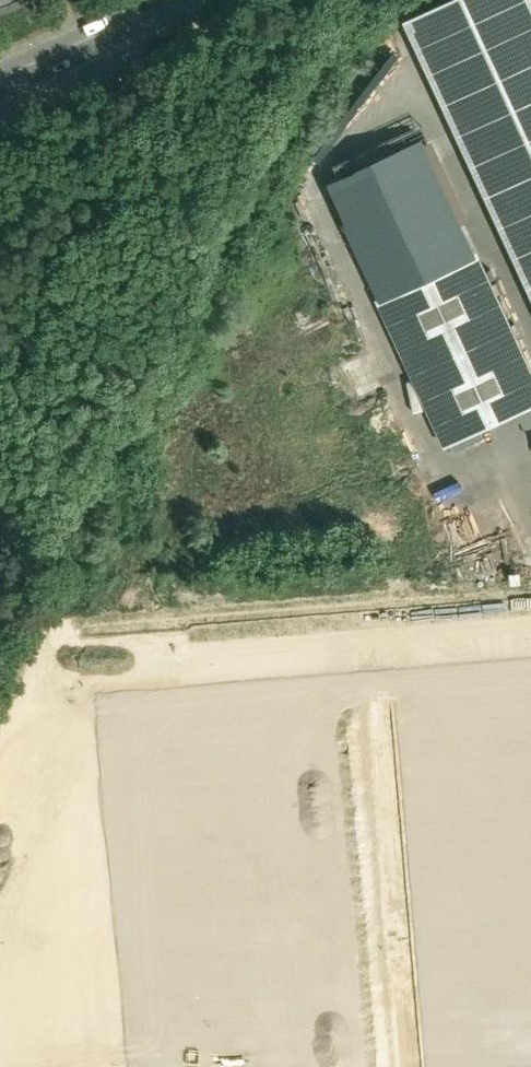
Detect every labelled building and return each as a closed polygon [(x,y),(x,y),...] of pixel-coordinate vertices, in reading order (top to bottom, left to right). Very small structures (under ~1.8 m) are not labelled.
[(415,21),(530,274),(530,0),(461,0),(415,21)] [(423,139),(323,184),(444,447),(530,407),(530,374),(423,139)]
